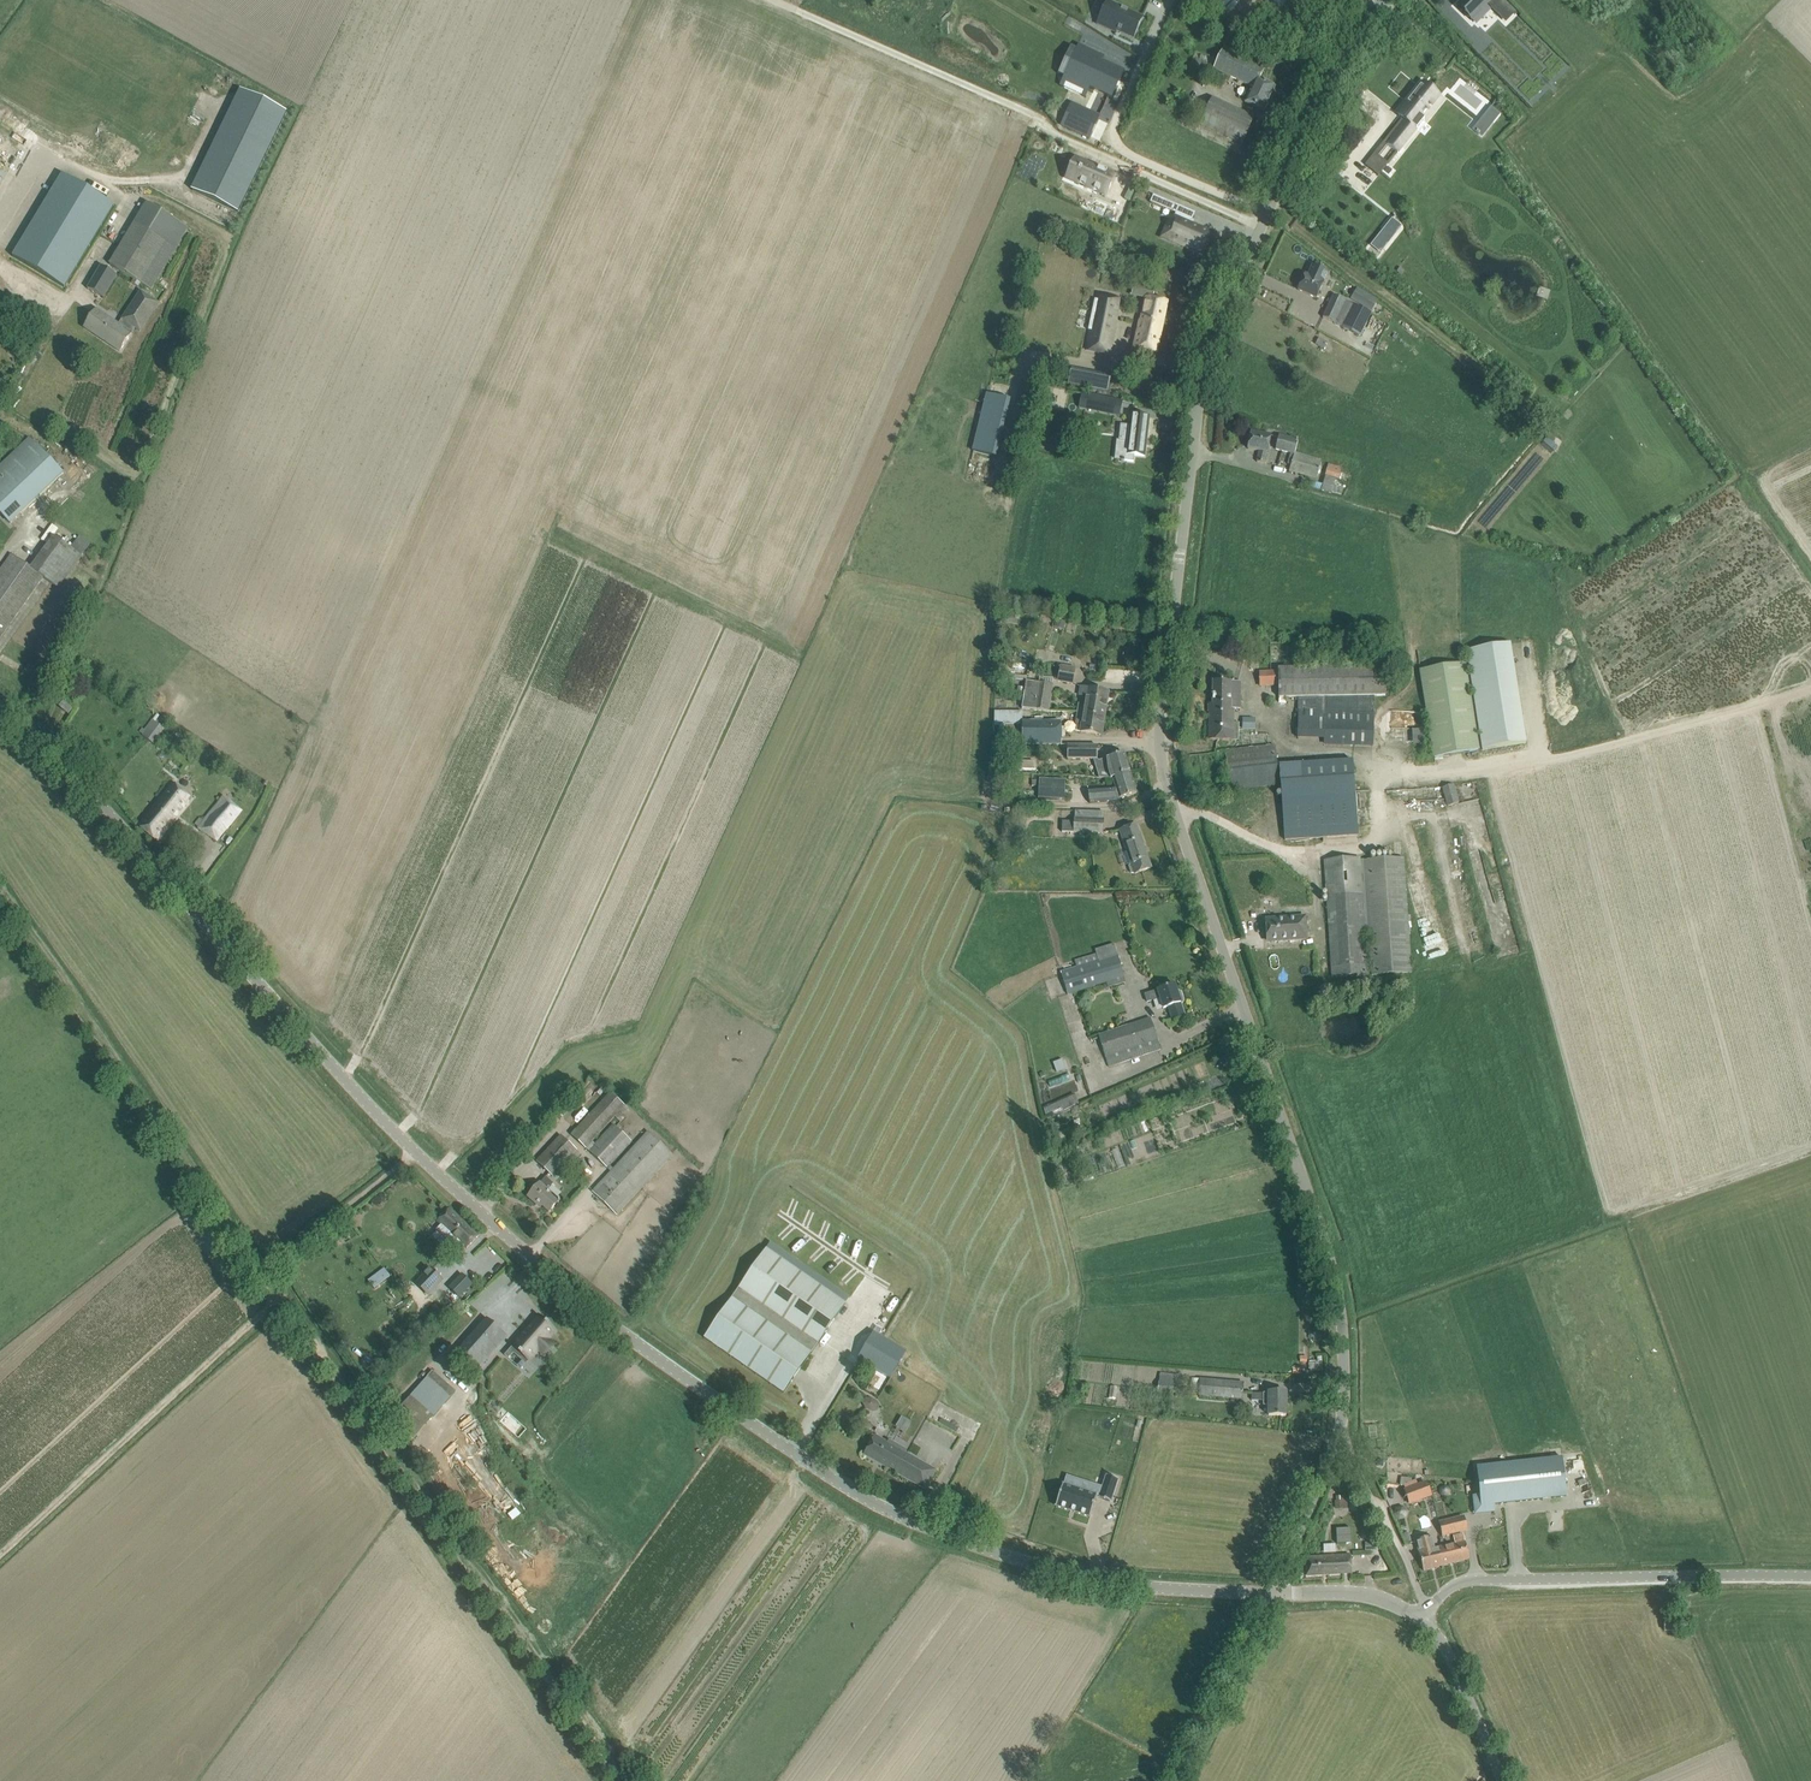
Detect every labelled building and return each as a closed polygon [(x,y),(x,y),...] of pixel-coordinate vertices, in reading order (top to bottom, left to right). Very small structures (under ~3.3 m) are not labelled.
[(1243,0),(1235,8),(1253,26),(1261,19),(1243,0)] [(1456,6),(1470,20),(1486,4),(1499,17),(1509,6),(1503,0),(1463,0),(1456,6)] [(1142,18),(1125,10),(1110,3),(1100,23),(1116,30),(1133,38),(1142,18)] [(1064,76),(1064,77),(1112,99),(1112,98),(1111,97),(1118,80),(1120,81),(1124,71),(1101,60),(1102,57),(1104,58),(1104,57),(1089,51),(1090,52),(1089,55),(1076,49),(1076,50),(1078,50),(1066,77),(1064,76)] [(1259,81),(1264,69),(1223,49),(1214,67),(1252,86),(1244,102),(1264,111),(1275,88),(1259,81)] [(1438,96),(1423,84),(1398,115),(1402,118),(1385,141),(1387,143),(1386,144),(1398,153),(1424,120),(1421,117),(1438,96)] [(1366,89),(1357,102),(1382,119),(1392,106),(1366,89)] [(241,90),(192,191),(238,213),(287,112),(241,90)] [(1201,122),(1242,143),(1254,118),(1214,97),(1201,122)] [(277,99),(275,103),(287,111),(290,107),(277,99)] [(1071,104),(1061,125),(1089,138),(1099,116),(1071,104)] [(1473,130),(1483,137),(1502,114),(1492,106),(1473,130)] [(1388,164),(1374,154),(1364,166),(1378,177),(1388,164)] [(1074,159),(1066,178),(1105,196),(1114,176),(1074,159)] [(113,206),(61,176),(13,260),(65,290),(113,206)] [(102,190),(100,196),(116,202),(118,195),(102,190)] [(1153,195),(1150,202),(1173,212),(1176,205),(1153,195)] [(1097,197),(1091,211),(1115,221),(1121,208),(1097,197)] [(140,283),(151,289),(187,229),(146,204),(109,264),(134,279),(131,283),(138,287),(140,283)] [(1175,226),(1170,238),(1201,252),(1209,233),(1197,228),(1192,226),(1194,221),(1176,213),(1171,224),(1175,226)] [(101,266),(87,289),(104,299),(118,276),(101,266)] [(1298,290),(1316,298),(1328,273),(1313,266),(1308,276),(1305,275),(1298,290)] [(1153,298),(1154,289),(1133,286),(1131,297),(1145,299),(1141,321),(1139,321),(1134,349),(1156,354),(1168,302),(1153,298)] [(1098,291),(1086,349),(1110,354),(1121,296),(1098,291)] [(1371,312),(1377,302),(1358,291),(1353,301),(1371,312)] [(146,295),(124,328),(96,310),(84,328),(120,351),(131,334),(136,337),(140,331),(146,335),(165,307),(146,295)] [(1333,295),(1323,317),(1341,326),(1352,304),(1333,295)] [(1359,335),(1370,313),(1355,305),(1344,328),(1359,335)] [(19,338),(15,342),(19,347),(24,342),(19,338)] [(1109,391),(1112,373),(1071,368),(1069,386),(1109,391)] [(996,455),(1009,398),(986,393),(973,450),(996,455)] [(1092,396),(1089,410),(1120,416),(1123,403),(1092,396)] [(1127,454),(1144,456),(1149,417),(1132,415),(1127,454)] [(1257,462),(1265,463),(1270,436),(1251,432),(1248,449),(1259,451),(1257,462)] [(1275,449),(1291,453),(1294,454),(1298,441),(1279,436),(1275,449)] [(30,438),(0,466),(0,514),(8,523),(63,473),(30,438)] [(1321,462),(1294,454),(1291,453),(1288,462),(1291,463),(1289,470),(1317,478),(1321,462)] [(1328,464),(1325,475),(1339,479),(1342,468),(1328,464)] [(54,536),(31,568),(58,587),(81,555),(54,536)] [(0,569),(0,638),(42,577),(10,555),(0,569)] [(1511,643),(1467,650),(1483,749),(1527,742),(1511,643)] [(1466,663),(1418,670),(1431,756),(1480,748),(1466,663)] [(1060,665),(1057,682),(1074,685),(1077,668),(1060,665)] [(1277,670),(1258,670),(1259,687),(1277,686),(1277,698),(1292,697),(1292,708),(1297,708),(1296,739),(1323,740),(1324,745),(1373,747),(1374,696),(1385,696),(1384,666),(1277,668),(1277,670)] [(1026,680),(1021,709),(1049,712),(1053,684),(1026,680)] [(1242,682),(1213,681),(1212,704),(1209,704),(1209,740),(1233,740),(1233,709),(1241,709),(1242,682)] [(1083,715),(1084,714),(1103,717),(1107,692),(1080,687),(1078,696),(1086,698),(1085,705),(1079,704),(1077,715),(1083,715)] [(64,702),(60,707),(68,714),(72,709),(64,702)] [(994,726),(1022,726),(1023,712),(994,712),(994,726)] [(1074,730),(1101,735),(1103,717),(1084,714),(1083,715),(1077,715),(1074,730)] [(1256,728),(1256,717),(1243,716),(1242,728),(1256,728)] [(153,742),(165,727),(153,717),(144,728),(142,727),(139,730),(153,742)] [(1061,726),(1022,726),(1022,746),(1061,746),(1061,726)] [(1414,728),(1414,742),(1425,742),(1425,728),(1414,728)] [(1068,745),(1068,759),(1098,760),(1098,745),(1068,745)] [(1275,746),(1226,751),(1230,789),(1279,784),(1275,746)] [(163,759),(168,754),(163,750),(158,755),(163,759)] [(1110,779),(1115,777),(1130,772),(1124,753),(1106,760),(1095,763),(1099,778),(1110,779)] [(1353,761),(1280,765),(1285,840),(1358,835),(1353,761)] [(1136,794),(1130,772),(1115,777),(1118,786),(1088,790),(1090,803),(1120,800),(1120,799),(1136,794)] [(1039,779),(1039,800),(1065,801),(1066,780),(1039,779)] [(176,783),(139,826),(156,840),(193,798),(176,783)] [(1454,783),(1442,787),(1449,805),(1460,801),(1454,783)] [(224,795),(198,826),(217,842),(243,811),(224,795)] [(1074,818),(1074,833),(1104,835),(1105,820),(1074,818)] [(1135,873),(1151,868),(1136,824),(1120,830),(1131,863),(1128,865),(1131,873),(1135,873)] [(1404,863),(1325,869),(1332,978),(1411,972),(1404,863)] [(1305,917),(1266,919),(1267,940),(1288,939),(1288,941),(1307,939),(1305,917)] [(1118,955),(1060,972),(1067,995),(1124,978),(1118,955)] [(1184,1015),(1181,1003),(1183,1003),(1183,1001),(1181,992),(1179,991),(1177,992),(1175,985),(1167,987),(1165,986),(1158,988),(1157,990),(1145,994),(1147,1002),(1160,998),(1163,1009),(1168,1007),(1172,1019),(1184,1015)] [(1150,1019),(1098,1035),(1109,1068),(1161,1051),(1150,1019)] [(609,1090),(570,1133),(607,1166),(630,1140),(613,1125),(595,1145),(591,1142),(625,1104),(609,1090)] [(592,1191),(617,1215),(673,1156),(649,1132),(592,1191)] [(559,1134),(535,1160),(553,1176),(576,1150),(559,1134)] [(546,1176),(528,1197),(534,1203),(536,1201),(549,1212),(560,1200),(547,1189),(553,1183),(546,1176)] [(852,1296),(882,1250),(786,1188),(756,1234),(852,1296)] [(441,1224),(436,1229),(460,1252),(465,1246),(467,1248),(478,1236),(449,1209),(438,1221),(441,1224)] [(766,1249),(731,1299),(810,1354),(845,1304),(766,1248),(766,1249)] [(802,1264),(799,1269),(808,1276),(812,1271),(802,1264)] [(384,1266),(368,1279),(375,1288),(391,1276),(384,1266)] [(425,1277),(417,1285),(428,1296),(443,1280),(429,1267),(423,1275),(425,1277)] [(461,1275),(449,1287),(460,1297),(472,1285),(461,1275)] [(731,1299),(704,1338),(783,1393),(810,1354),(731,1299)] [(539,1316),(512,1346),(513,1347),(519,1352),(519,1353),(521,1355),(522,1354),(529,1360),(538,1350),(545,1356),(554,1345),(550,1342),(550,1341),(548,1339),(555,1330),(554,1330),(548,1325),(549,1324),(546,1321),(546,1322),(540,1317),(539,1316)] [(487,1319),(457,1353),(476,1370),(498,1345),(506,1336),(499,1330),(493,1325),(487,1320),(487,1319)] [(857,1359),(890,1378),(906,1352),(873,1332),(857,1359)] [(432,1372),(391,1418),(414,1438),(455,1391),(432,1372)] [(1159,1375),(1157,1392),(1172,1393),(1173,1386),(1179,1387),(1180,1377),(1159,1375)] [(1199,1378),(1197,1395),(1241,1400),(1243,1382),(1199,1378)] [(1268,1416),(1286,1416),(1286,1392),(1268,1392),(1268,1394),(1263,1393),(1263,1406),(1268,1406),(1268,1416)] [(864,1399),(862,1404),(865,1409),(870,1412),(877,1412),(880,1407),(876,1402),(871,1399),(864,1399)] [(904,1449),(889,1440),(887,1443),(875,1436),(864,1454),(925,1489),(935,1470),(902,1451),(904,1449)] [(1481,1506),(1566,1497),(1562,1457),(1477,1467),(1481,1506)] [(1055,1505),(1054,1507),(1090,1518),(1091,1517),(1090,1517),(1096,1498),(1099,1499),(1099,1498),(1110,1502),(1109,1503),(1111,1503),(1119,1478),(1117,1478),(1117,1479),(1107,1475),(1106,1474),(1102,1487),(1094,1484),(1091,1493),(1062,1484),(1062,1485),(1056,1505),(1055,1505)] [(1426,1483),(1405,1491),(1410,1503),(1431,1495),(1426,1483)] [(1335,1499),(1335,1508),(1347,1507),(1347,1494),(1336,1495),(1336,1499),(1335,1499)] [(1466,1530),(1463,1517),(1440,1523),(1443,1535),(1466,1530)] [(1456,1544),(1438,1549),(1442,1566),(1469,1558),(1463,1535),(1454,1537),(1456,1544)] [(1423,1570),(1442,1566),(1438,1549),(1434,1549),(1431,1537),(1416,1541),(1419,1552),(1418,1552),(1423,1570)] [(1336,1543),(1324,1544),(1324,1552),(1336,1552),(1336,1543)] [(1307,1575),(1326,1574),(1352,1573),(1350,1555),(1305,1558),(1307,1575)] [(1676,1630),(1676,1621),(1664,1621),(1664,1631),(1676,1630)]
